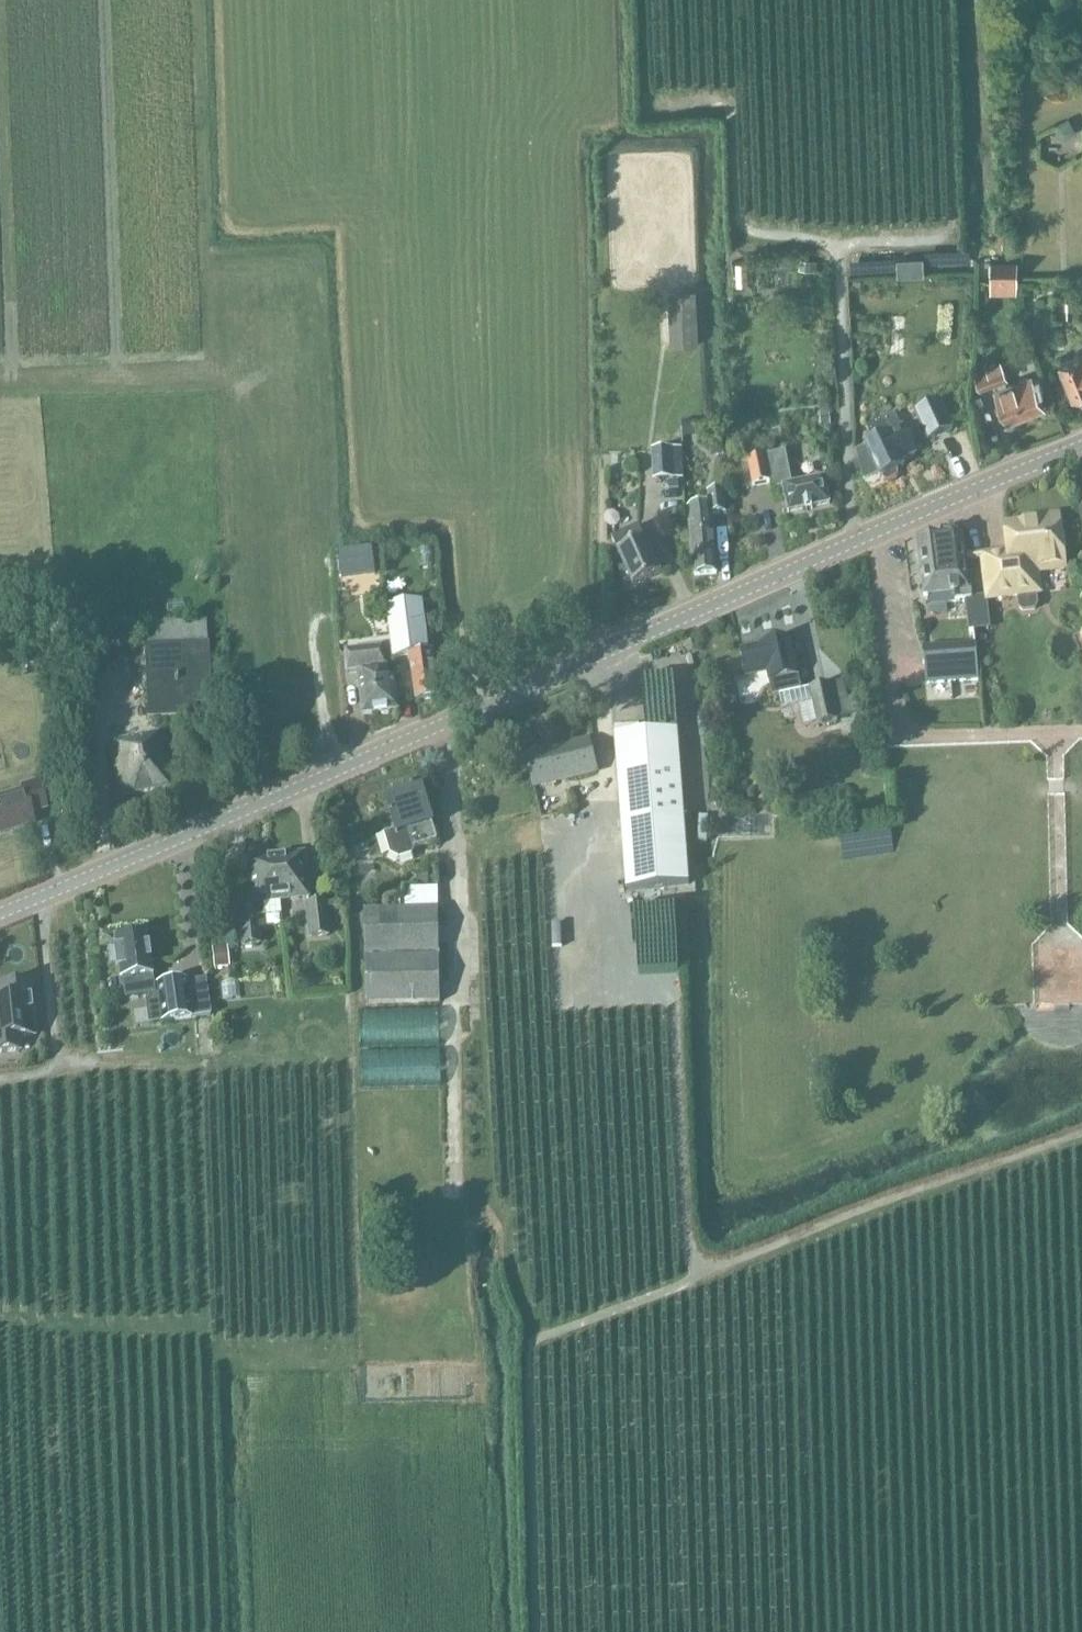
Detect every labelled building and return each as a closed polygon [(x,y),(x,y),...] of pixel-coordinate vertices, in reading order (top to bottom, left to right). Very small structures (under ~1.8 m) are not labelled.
[(990,260),(990,280),(1018,280),(1019,261),(990,260)] [(670,290),(671,344),(700,343),(698,289),(670,290)] [(1074,396),(1081,393),(1081,353),(1060,362),(1074,396)] [(988,373),(976,377),(981,390),(998,384),(1000,390),(1007,388),(1005,381),(1006,380),(998,359),(984,364),(988,373)] [(997,392),(1009,423),(1044,409),(1032,378),(1007,388),(1000,390),(997,392)] [(916,413),(928,439),(952,426),(940,401),(916,413)] [(867,449),(858,453),(863,475),(866,480),(879,474),(881,478),(883,477),(884,480),(888,481),(897,477),(898,474),(896,470),(904,467),(902,461),(916,454),(903,427),(901,428),(895,414),(881,421),(868,427),(875,442),(866,446),(867,449)] [(653,450),(654,479),(673,479),(673,449),(653,450)] [(747,462),(753,487),(768,484),(769,490),(783,487),(789,513),(830,504),(825,478),(792,485),(785,454),(747,462)] [(724,490),(721,491),(708,492),(709,505),(689,507),(695,575),(717,573),(712,515),(726,513),(724,490)] [(1018,595),(1020,607),(1023,610),(1035,609),(1037,605),(1036,592),(1040,592),(1037,571),(1064,568),(1058,516),(1036,518),(1037,522),(1008,526),(1012,552),(983,555),(989,599),(1018,595)] [(639,526),(612,538),(619,554),(626,568),(622,569),(625,583),(626,584),(632,582),(634,585),(661,573),(646,540),(639,526)] [(942,537),(917,540),(924,597),(929,597),(930,606),(967,601),(972,600),(972,599),(963,527),(946,529),(943,534),(942,537)] [(420,549),(422,567),(432,566),(430,548),(420,549)] [(372,551),(339,555),(342,578),(375,574),(372,551)] [(972,600),(967,601),(969,620),(989,618),(988,603),(986,603),(985,597),(972,599),(972,600)] [(390,607),(395,660),(414,658),(418,701),(438,699),(434,660),(429,661),(423,603),(390,607)] [(767,670),(773,696),(802,689),(791,638),(762,645),(762,646),(740,650),(746,674),(767,670)] [(147,647),(149,717),(211,715),(208,645),(147,647)] [(347,649),(349,674),(360,673),(365,714),(398,711),(394,676),(388,677),(385,645),(347,649)] [(924,656),(926,683),(978,679),(977,653),(924,656)] [(811,688),(818,724),(838,720),(830,683),(811,688)] [(627,889),(688,884),(677,732),(616,736),(627,889)] [(108,744),(120,798),(174,787),(163,733),(108,744)] [(571,751),(549,756),(548,751),(526,756),(533,786),(597,770),(589,740),(569,745),(571,751)] [(46,811),(38,783),(22,788),(24,792),(0,799),(0,834),(33,824),(30,816),(46,811)] [(388,834),(394,853),(403,858),(415,854),(417,849),(440,842),(424,790),(389,801),(399,831),(388,834)] [(302,854),(274,857),(279,900),(307,897),(302,854)] [(251,910),(239,911),(243,946),(257,944),(254,915),(265,914),(263,902),(279,900),(274,857),(246,861),(251,910)] [(438,901),(438,883),(405,883),(406,901),(438,901)] [(324,903),(306,905),(310,939),(327,937),(324,903)] [(367,1004),(368,1004),(441,1003),(440,910),(365,912),(367,1004)] [(135,935),(116,937),(118,967),(120,967),(122,983),(125,983),(127,996),(159,991),(163,1021),(193,1017),(187,980),(153,985),(151,969),(155,964),(150,960),(147,933),(145,933),(142,930),(138,931),(135,935)] [(230,967),(228,948),(213,950),(215,969),(230,967)] [(1081,999),(1081,962),(1035,960),(1033,997),(1081,999)] [(216,1000),(237,997),(235,976),(214,978),(216,1000)] [(20,1050),(18,1038),(34,1036),(32,1013),(34,1013),(33,1002),(31,1002),(29,983),(0,986),(0,1052),(20,1050)] [(344,989),(333,989),(333,1010),(344,1010),(344,989)]
